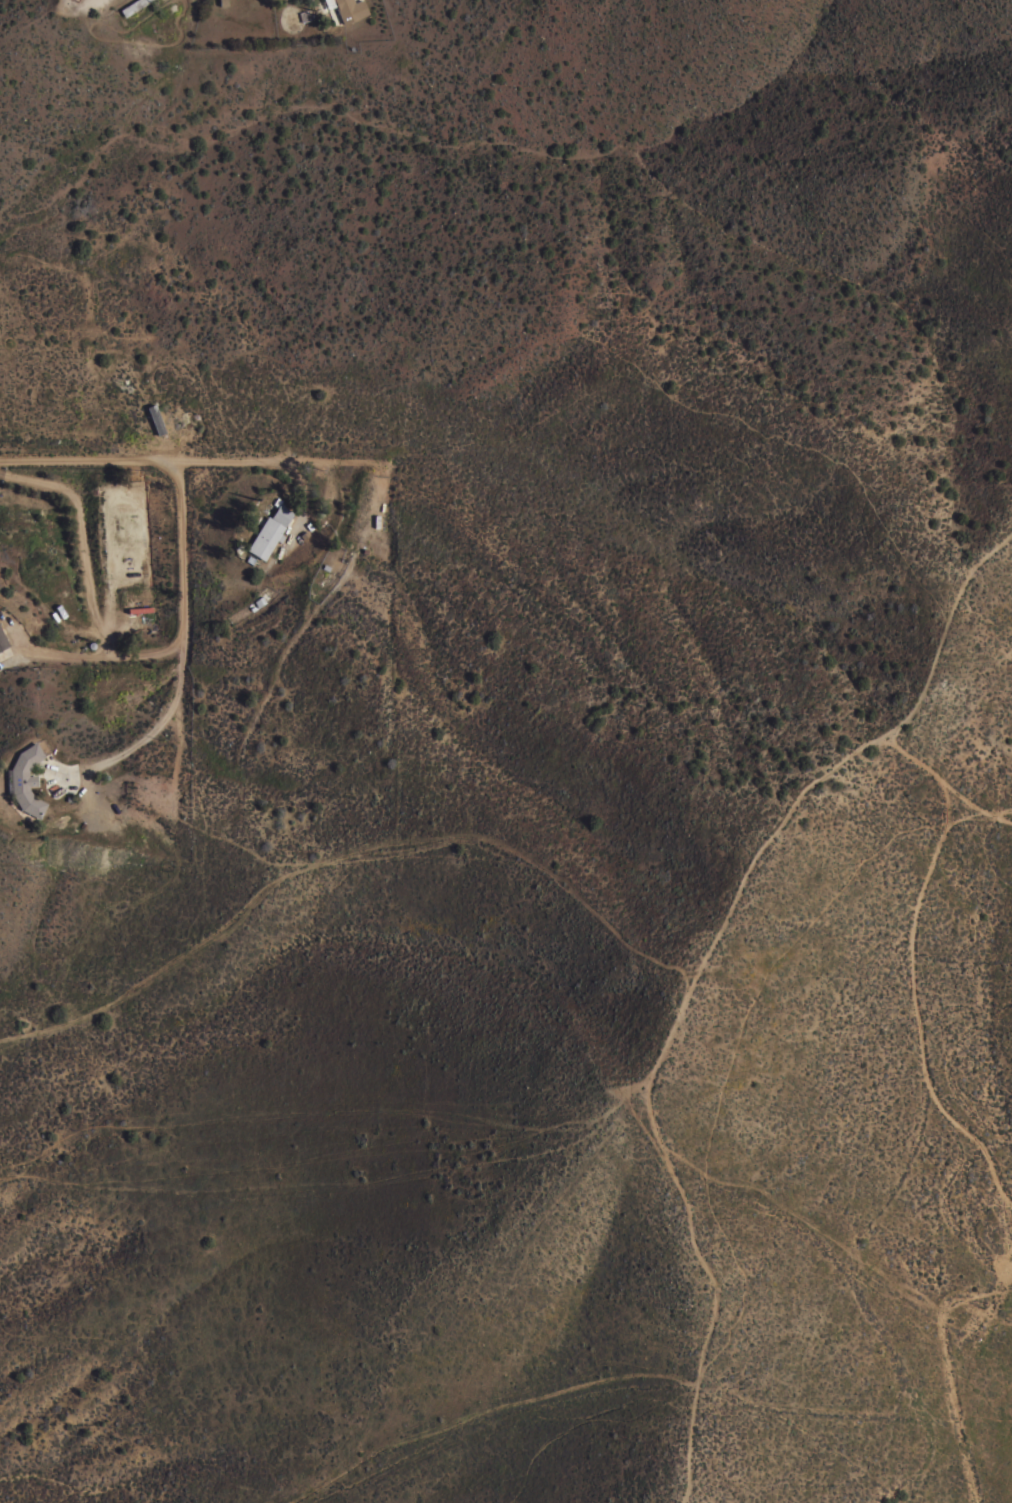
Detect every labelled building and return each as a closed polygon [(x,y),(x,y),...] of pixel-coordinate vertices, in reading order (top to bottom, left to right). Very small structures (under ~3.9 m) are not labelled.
[(119,9),(134,0),(151,0),(124,17),(119,9)] [(354,2),(358,0),(363,0),(369,13),(359,17),(360,17),(342,25),(334,6),(327,9),(323,0),(353,0),(354,2)] [(146,407),(154,404),(165,433),(157,436),(146,407)] [(262,562),(246,553),(247,551),(245,550),(266,515),(269,517),(277,505),(272,502),(276,495),(281,498),(281,497),(283,498),(283,497),(294,504),(291,509),(283,504),(282,506),(292,512),(262,562)] [(252,611),(248,605),(262,595),(267,602),(252,611)] [(8,645),(0,649),(0,630),(8,645)] [(34,741),(43,756),(30,764),(27,772),(27,775),(35,775),(36,785),(27,786),(27,789),(32,796),(46,803),(38,819),(20,809),(10,794),(9,768),(17,752),(34,741)]
